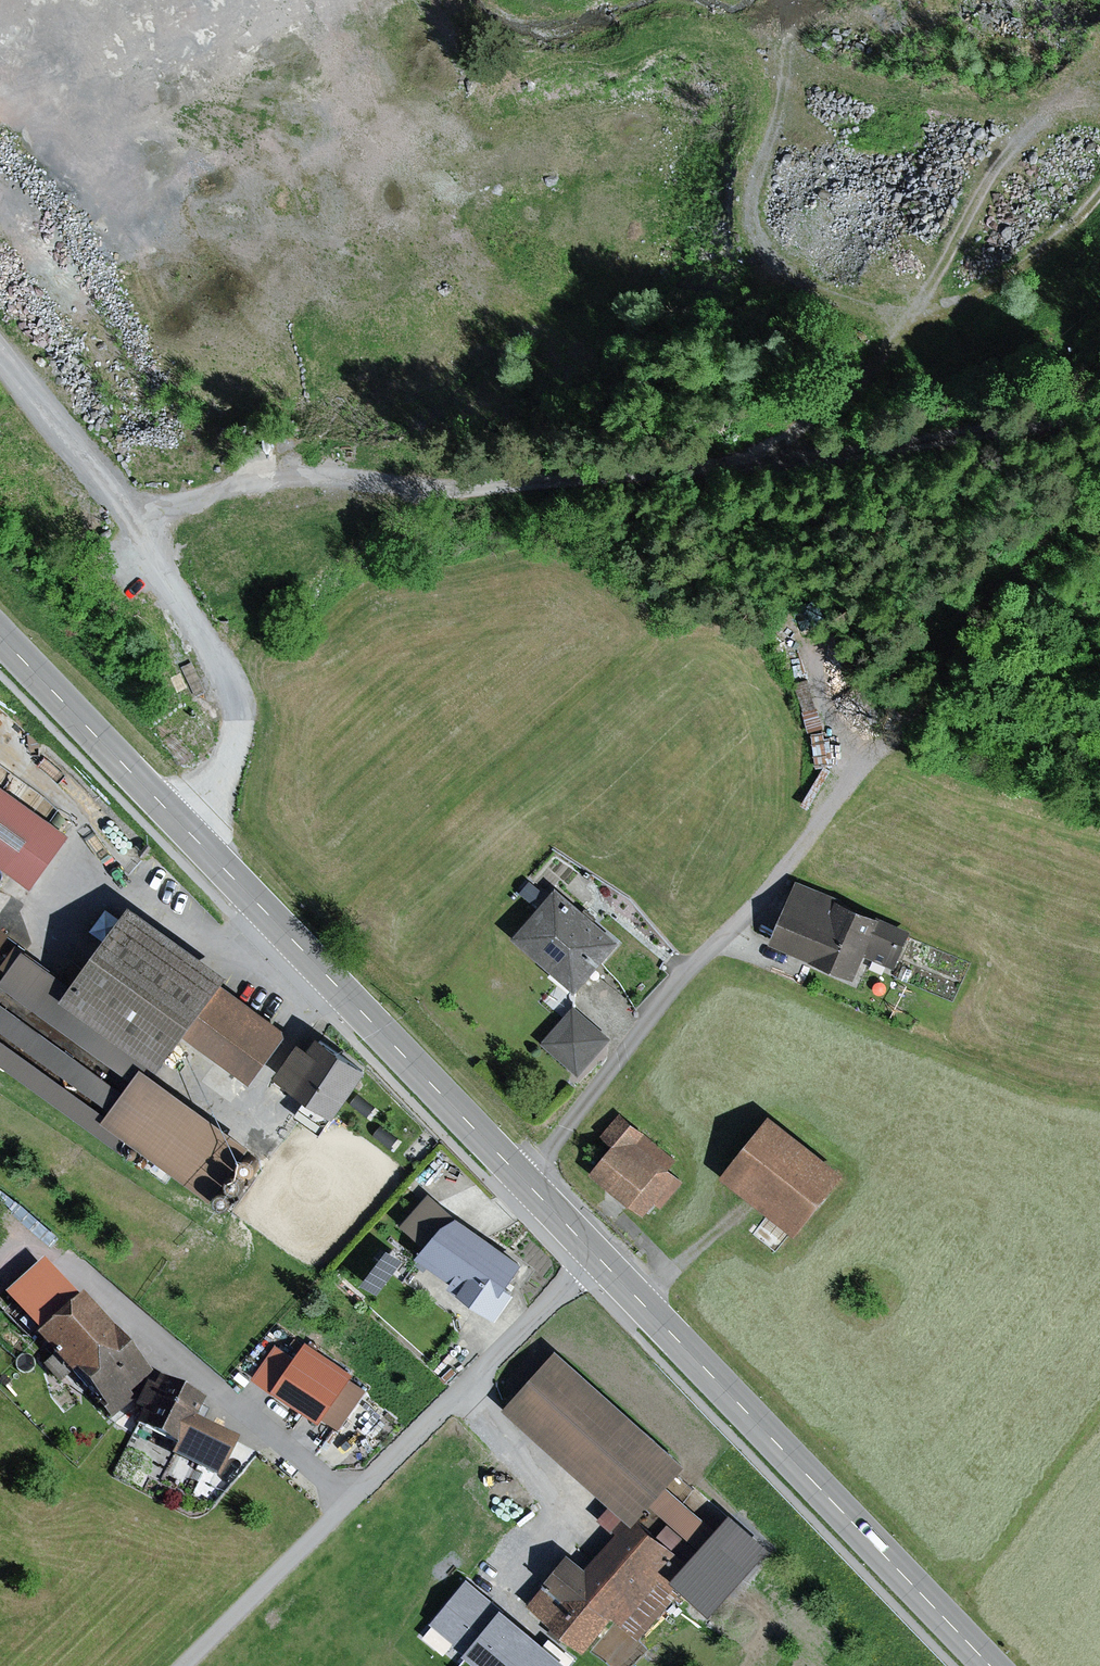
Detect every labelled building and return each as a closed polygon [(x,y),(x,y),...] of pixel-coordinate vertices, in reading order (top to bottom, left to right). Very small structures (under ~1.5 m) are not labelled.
[(0,789),(0,868),(33,891),(70,840),(0,789)] [(619,947),(553,889),(510,938),(576,996),(619,947)] [(910,937),(795,891),(773,947),(862,982),(870,961),(896,972),(910,937)] [(128,908),(72,985),(25,951),(0,986),(0,988),(134,1086),(123,1101),(0,1012),(0,1067),(120,1154),(126,1146),(211,1208),(255,1149),(150,1074),(184,1027),(252,1076),(282,1036),(219,990),(227,979),(128,908)] [(610,1039),(575,1008),(544,1044),(579,1074),(610,1039)] [(368,1066),(324,1037),(318,1046),(305,1037),(278,1078),(336,1116),(368,1066)] [(848,1176),(773,1116),(724,1177),(799,1237),(848,1176)] [(646,1139),(618,1117),(599,1142),(608,1149),(588,1176),(620,1201),(642,1218),(653,1203),(660,1209),(678,1185),(635,1152),(646,1139)] [(529,1270),(453,1218),(421,1265),(498,1316),(529,1270)] [(384,1245),(375,1286),(392,1289),(401,1249),(384,1245)] [(55,1289),(20,1319),(107,1420),(157,1377),(87,1295),(71,1308),(55,1289)] [(361,1380),(304,1344),(273,1392),(331,1428),(361,1380)] [(690,1467),(554,1350),(504,1408),(628,1515),(639,1525),(665,1495),(690,1467)] [(205,1398),(159,1379),(136,1436),(220,1470),(234,1437),(195,1421),(205,1398)] [(588,1566),(571,1554),(531,1607),(583,1652),(612,1616),(640,1640),(723,1542),(665,1495),(639,1525),(628,1515),(588,1566)] [(501,1608),(470,1660),(481,1665),(512,1665),(535,1628),(501,1608)]
